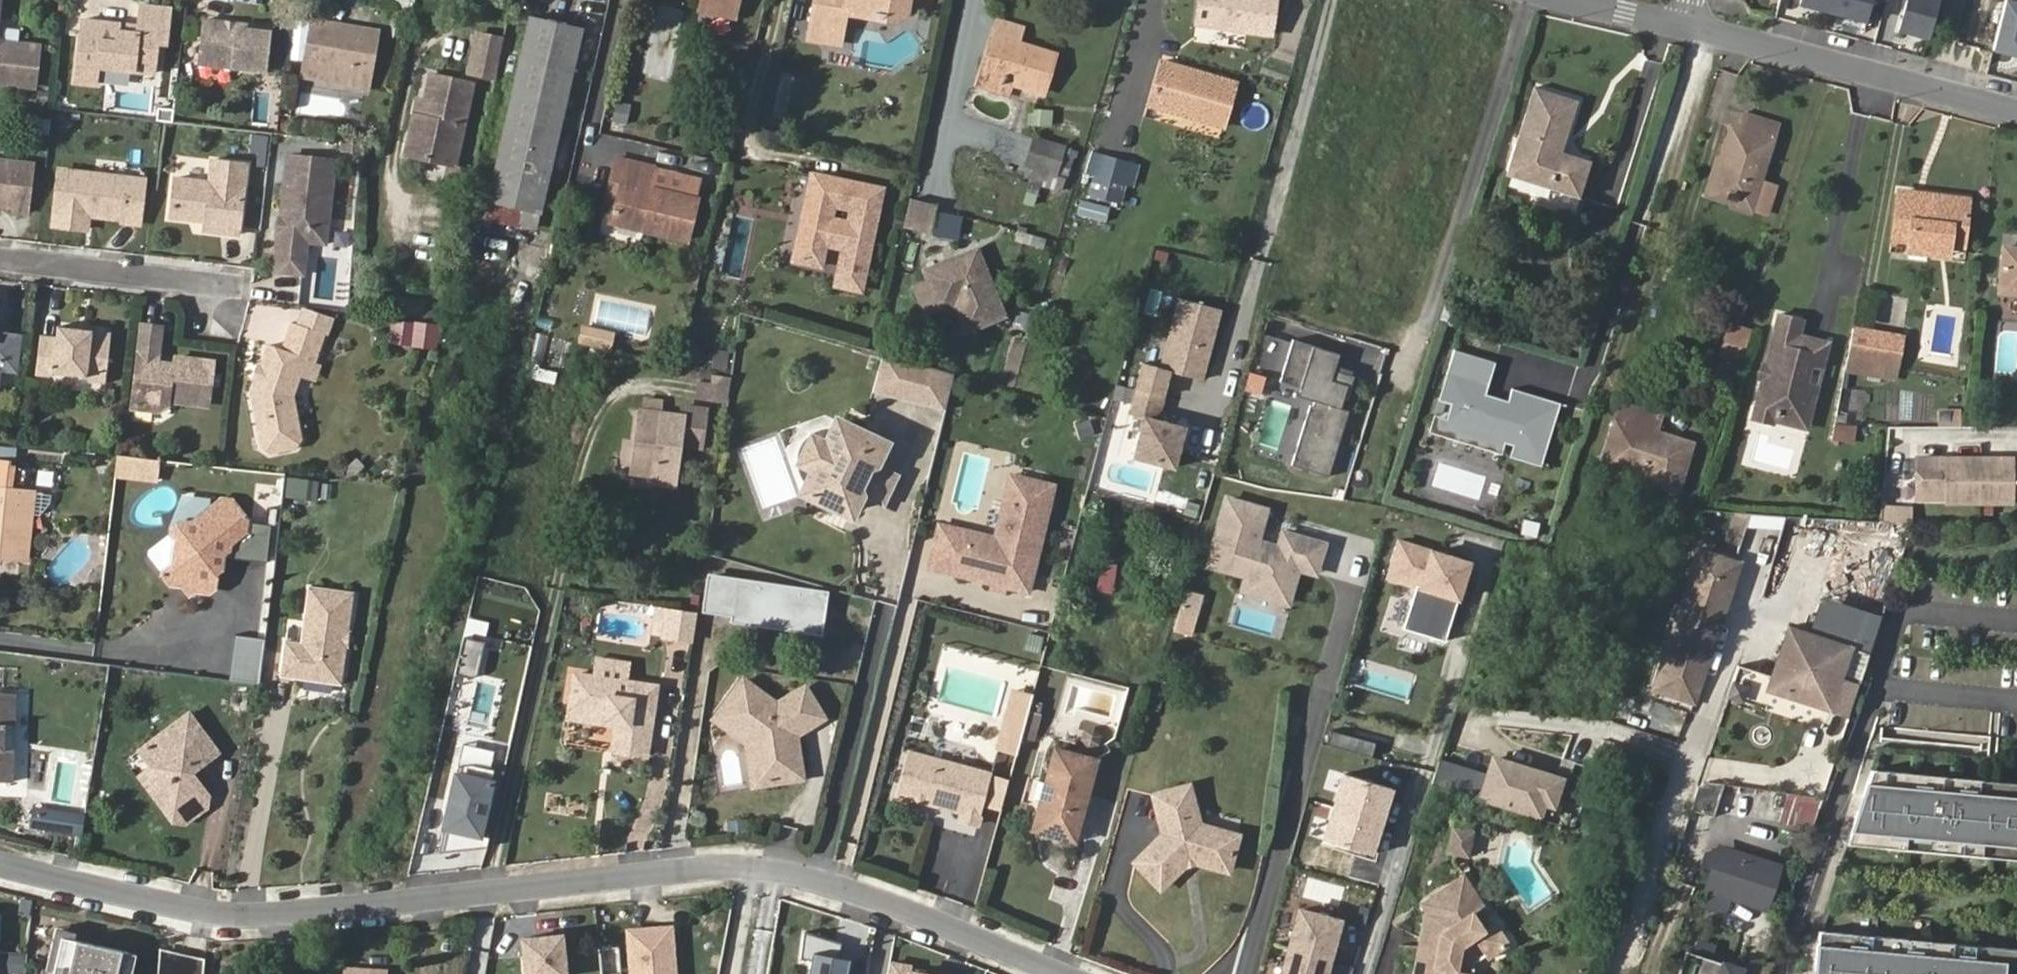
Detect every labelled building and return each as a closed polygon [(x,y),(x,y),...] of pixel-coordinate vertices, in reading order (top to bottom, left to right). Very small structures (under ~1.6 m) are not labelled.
[(711,4),(742,10),(745,0),(689,0),(711,4)] [(808,49),(842,55),(848,22),(898,30),(911,21),(915,2),(932,5),(933,0),(816,0),(808,49)] [(1202,31),(1276,43),(1283,4),(1261,0),(1207,0),(1202,31)] [(1799,1),(1828,8),(1830,0),(1799,0),(1799,1)] [(1828,8),(1864,17),(1868,0),(1830,0),(1828,8)] [(1897,25),(1927,33),(1936,0),(1904,0),(1897,25)] [(1993,45),(2016,51),(2016,0),(2005,0),(1993,45)] [(742,10),(711,4),(708,17),(739,24),(742,10)] [(646,76),(672,79),(680,8),(653,5),(646,76)] [(133,25),(80,18),(72,80),(87,81),(88,72),(126,77),(129,60),(147,62),(149,45),(163,47),(166,11),(135,7),(133,25)] [(193,62),(257,70),(263,26),(198,16),(193,62)] [(489,196),(538,209),(579,28),(529,16),(489,196)] [(303,26),(366,36),(367,29),(304,20),(303,26)] [(297,68),(359,77),(366,36),(303,26),(297,68)] [(983,85),(1012,94),(1049,104),(1060,65),(1020,54),(1025,37),(999,28),(983,85)] [(0,38),(0,83),(26,87),(32,44),(0,38)] [(465,83),(491,88),(499,50),(473,44),(465,83)] [(1227,129),(1239,86),(1167,65),(1154,108),(1227,129)] [(358,87),(359,77),(297,68),(296,78),(358,87)] [(423,85),(415,125),(428,128),(436,88),(423,85)] [(1586,100),(1542,87),(1516,174),(1592,197),(1603,161),(1570,151),(1586,100)] [(468,95),(436,88),(428,128),(415,125),(407,161),(452,171),(468,95)] [(628,125),(631,104),(617,102),(614,123),(628,125)] [(1726,156),(1715,194),(1750,203),(1777,115),(1743,106),(1739,120),(1727,118),(1717,154),(1726,156)] [(1029,124),(1052,126),(1054,110),(1031,107),(1029,124)] [(63,113),(53,120),(61,130),(71,123),(63,113)] [(50,121),(36,120),(35,134),(49,135),(50,121)] [(1066,200),(1077,162),(1039,151),(1031,177),(1040,180),(1037,192),(1066,200)] [(0,154),(0,204),(19,206),(24,156),(0,154)] [(1707,192),(1715,194),(1726,156),(1717,154),(1707,192)] [(627,225),(643,159),(619,155),(610,196),(621,198),(617,224),(627,225)] [(654,161),(643,159),(627,225),(649,230),(649,234),(668,238),(680,188),(674,187),(650,182),(654,161)] [(1136,167),(1110,159),(1099,197),(1125,205),(1136,167)] [(330,168),(283,162),(271,272),(296,275),(299,246),(300,234),(301,234),(302,234),(303,234),(304,234),(305,234),(306,234),(306,233),(307,233),(308,233),(308,232),(309,232),(309,231),(310,231),(310,230),(310,229),(311,229),(322,230),(330,168)] [(236,165),(202,163),(200,184),(166,180),(162,212),(196,215),(195,229),(232,232),(236,165)] [(680,188),(685,167),(678,166),(674,187),(680,188)] [(696,191),(701,170),(685,167),(680,188),(696,191)] [(89,234),(91,220),(142,226),(145,181),(58,169),(51,228),(89,234)] [(880,229),(885,206),(852,199),(854,192),(817,184),(809,216),(814,217),(803,273),(824,277),(830,254),(851,258),(842,292),(866,298),(875,254),(869,252),(875,227),(880,229)] [(680,188),(668,238),(686,241),(696,191),(680,188)] [(1908,245),(1945,249),(1960,251),(1964,199),(1922,195),(1921,199),(1910,198),(1910,196),(1896,195),(1889,254),(1906,255),(1908,245)] [(534,228),(538,209),(489,196),(484,218),(493,220),(508,223),(534,228)] [(604,222),(617,224),(621,198),(610,196),(604,222)] [(1078,214),(1104,219),(1108,201),(1082,196),(1078,214)] [(935,233),(940,203),(911,199),(906,229),(935,233)] [(504,244),(508,223),(493,220),(488,241),(504,244)] [(299,246),(320,248),(322,230),(311,229),(310,229),(310,230),(310,231),(309,231),(309,232),(308,232),(308,233),(307,233),(306,233),(306,234),(305,234),(304,234),(303,234),(302,234),(301,234),(300,234),(299,246)] [(1944,259),(1945,249),(1908,245),(1906,255),(1944,259)] [(2016,299),(2016,253),(2001,252),(1998,297),(2016,299)] [(979,259),(928,280),(943,317),(957,312),(969,340),(1006,325),(979,259)] [(1204,386),(1224,315),(1183,304),(1163,374),(1145,369),(1131,419),(1145,424),(1134,463),(1174,474),(1185,434),(1158,426),(1172,376),(1204,386)] [(1779,314),(1752,412),(1808,427),(1827,343),(1801,336),(1805,321),(1779,314)] [(1718,350),(1742,357),(1752,324),(1728,317),(1718,350)] [(291,394),(307,356),(311,359),(322,331),(288,319),(278,345),(261,340),(246,382),(252,435),(289,430),(294,398),(291,394)] [(413,343),(416,321),(388,319),(386,339),(413,343)] [(158,324),(138,322),(126,404),(154,409),(154,408),(156,408),(160,406),(163,404),(166,399),(168,394),(201,400),(207,363),(166,357),(165,366),(153,364),(158,324)] [(614,349),(618,332),(583,324),(579,342),(614,349)] [(50,338),(39,337),(32,376),(46,378),(50,374),(75,375),(80,382),(97,385),(102,334),(53,327),(50,338)] [(1851,327),(1845,360),(1870,364),(1875,331),(1851,327)] [(1875,331),(1870,364),(1896,368),(1901,334),(1875,331)] [(1016,384),(1025,340),(1007,336),(1003,352),(1005,353),(999,380),(1016,384)] [(1317,407),(1300,464),(1336,475),(1355,410),(1347,407),(1350,397),(1355,399),(1362,375),(1342,370),(1347,354),(1300,340),(1288,381),(1321,391),(1318,402),(1321,403),(1320,408),(1317,407)] [(1461,350),(1454,372),(1482,381),(1489,359),(1461,350)] [(555,384),(558,370),(528,363),(525,378),(555,384)] [(959,386),(886,368),(877,403),(949,422),(959,386)] [(1506,385),(1501,398),(1500,403),(1478,396),(1479,392),(1482,381),(1454,372),(1447,400),(1452,401),(1446,421),(1508,441),(1505,450),(1533,459),(1552,400),(1506,385)] [(1501,398),(1479,392),(1478,396),(1500,403),(1501,398)] [(1435,396),(1424,428),(1458,439),(1504,454),(1505,450),(1508,441),(1462,427),(1446,421),(1452,401),(1447,400),(1435,396)] [(676,475),(683,438),(685,429),(704,431),(708,400),(684,397),(682,406),(642,400),(631,461),(656,465),(655,472),(676,475)] [(1619,435),(1612,433),(1602,463),(1643,475),(1645,470),(1679,481),(1692,440),(1657,429),(1662,412),(1624,399),(1618,417),(1625,419),(1619,435)] [(1939,426),(1962,427),(1963,409),(1939,408),(1939,426)] [(1618,417),(1612,433),(1619,435),(1625,419),(1618,417)] [(1836,424),(1835,442),(1856,444),(1857,425),(1836,424)] [(685,429),(683,438),(702,440),(704,431),(685,429)] [(883,456),(847,439),(841,442),(834,455),(826,458),(815,479),(818,488),(812,501),(815,508),(850,525),(857,522),(864,508),(862,501),(872,480),(878,478),(885,463),(883,456)] [(36,447),(17,444),(16,461),(35,463),(36,447)] [(153,483),(155,461),(117,457),(111,456),(108,478),(153,483)] [(1917,458),(1917,499),(2016,498),(2016,458),(1917,458)] [(0,472),(0,494),(9,495),(11,474),(0,472)] [(286,497),(318,501),(320,480),(288,476),(286,497)] [(1008,479),(1001,510),(1011,512),(1018,482),(1008,479)] [(1011,512),(1001,510),(993,544),(939,533),(930,574),(991,587),(993,578),(1006,581),(1004,590),(1032,596),(1056,491),(1018,482),(1011,512)] [(24,574),(33,497),(9,495),(0,494),(0,571),(24,574)] [(183,591),(202,593),(205,575),(211,573),(212,558),(219,554),(221,547),(239,531),(240,518),(223,501),(210,500),(180,528),(168,528),(135,557),(151,584),(165,584),(174,597),(183,591)] [(1914,522),(1915,506),(1886,504),(1885,519),(1914,522)] [(1261,515),(1223,505),(1206,562),(1245,573),(1241,585),(1287,598),(1296,568),(1313,572),(1319,550),(1278,538),(1274,553),(1252,547),(1261,515)] [(1523,535),(1539,538),(1542,522),(1526,519),(1523,535)] [(1716,561),(1720,550),(1698,541),(1693,553),(1716,561)] [(1687,694),(1710,628),(1707,627),(1717,600),(1719,600),(1735,555),(1720,550),(1716,561),(1693,553),(1651,674),(1674,682),(1672,688),(1687,694)] [(1722,602),(1738,556),(1735,555),(1719,600),(1722,602)] [(993,578),(991,587),(1004,590),(1006,581),(993,578)] [(1287,598),(1241,585),(1238,596),(1284,609),(1287,598)] [(347,596),(300,589),(292,648),(276,646),(270,680),(332,689),(338,649),(340,637),(347,596)] [(694,639),(699,611),(671,604),(666,634),(694,639)] [(1848,644),(1786,624),(1764,687),(1845,714),(1857,678),(1845,674),(1846,673),(1839,671),(1848,644)] [(1689,695),(1712,629),(1710,628),(1687,694),(1689,695)] [(485,641),(464,636),(455,674),(472,677),(478,674),(485,641)] [(594,655),(591,674),(587,709),(602,711),(601,720),(614,721),(611,742),(620,744),(619,753),(647,757),(658,685),(628,680),(631,661),(594,655)] [(587,709),(591,674),(573,671),(568,706),(587,709)] [(1672,688),(1674,682),(1651,674),(1649,680),(1672,688)] [(10,714),(11,684),(0,683),(0,714),(10,714)] [(1002,705),(1026,711),(1032,692),(1007,686),(1002,705)] [(811,690),(780,711),(747,687),(729,712),(765,739),(775,781),(808,777),(801,733),(827,717),(811,690)] [(1026,711),(1021,732),(1029,734),(1039,699),(1031,697),(1026,711)] [(1016,748),(1019,736),(1026,711),(1002,705),(993,742),(1016,748)] [(585,718),(587,709),(568,706),(567,715),(585,718)] [(171,763),(176,770),(208,748),(177,708),(168,715),(191,747),(171,763)] [(602,711),(587,709),(585,718),(601,720),(602,711)] [(765,739),(729,712),(720,724),(748,744),(757,784),(775,781),(765,739)] [(153,762),(143,769),(132,778),(169,827),(185,815),(189,788),(176,770),(171,763),(191,747),(168,715),(137,739),(153,762)] [(1567,761),(1592,765),(1596,737),(1571,734),(1567,761)] [(126,747),(143,769),(153,762),(137,739),(126,747)] [(609,752),(619,753),(620,744),(611,742),(609,752)] [(1078,830),(1099,758),(1057,746),(1047,778),(1057,781),(1046,819),(1078,830)] [(8,769),(9,749),(0,748),(0,768),(8,769)] [(891,790),(953,809),(951,816),(970,821),(979,789),(984,772),(903,748),(891,790)] [(1494,751),(1487,773),(1480,797),(1554,820),(1569,774),(1494,751)] [(993,771),(1010,774),(1013,756),(996,753),(993,771)] [(1487,773),(1443,759),(1435,782),(1480,797),(1487,773)] [(469,763),(456,765),(437,852),(486,846),(493,810),(484,808),(492,768),(469,763)] [(2016,857),(2016,781),(1865,767),(1841,841),(2016,857)] [(1002,796),(1007,779),(984,772),(979,789),(1002,796)] [(1398,791),(1348,775),(1327,842),(1377,858),(1398,791)] [(1057,781),(1047,778),(1032,826),(1075,840),(1078,830),(1046,819),(1057,781)] [(1171,830),(1140,857),(1163,884),(1189,861),(1199,859),(1232,869),(1242,836),(1206,825),(1194,781),(1161,791),(1171,830)] [(1714,813),(1724,786),(1698,783),(1690,810),(1713,818),(1714,813)] [(1816,828),(1819,797),(1786,793),(1783,824),(1816,828)] [(26,806),(25,812),(55,817),(56,811),(26,806)] [(53,829),(55,817),(25,812),(23,823),(53,829)] [(1474,858),(1478,830),(1454,827),(1450,855),(1474,858)] [(1701,887),(1759,908),(1772,872),(1713,851),(1701,887)] [(1414,895),(1420,911),(1400,973),(1462,973),(1467,955),(1489,944),(1482,926),(1468,932),(1459,911),(1475,905),(1464,876),(1414,895)] [(1475,905),(1459,911),(1468,932),(1482,926),(1475,905)] [(1284,973),(1327,973),(1343,923),(1303,911),(1284,973)] [(626,928),(630,973),(676,973),(673,924),(626,928)] [(2015,947),(1814,927),(1809,973),(2012,973),(2015,947)] [(46,971),(56,973),(66,936),(77,938),(78,934),(56,929),(46,971)] [(803,929),(801,957),(813,959),(810,973),(846,973),(849,960),(839,957),(841,941),(803,929)] [(138,953),(77,938),(66,936),(56,973),(133,973),(138,953)] [(1751,965),(1716,958),(1719,943),(1694,938),(1687,973),(1698,973),(1698,970),(1718,973),(1749,973),(1751,965)] [(159,947),(157,973),(204,973),(205,958),(159,947)] [(26,952),(0,952),(0,973),(25,973),(26,952)] [(1286,964),(1268,957),(1262,973),(1283,973),(1286,964)] [(889,960),(886,973),(943,973),(944,973),(912,968),(912,964),(889,960)]
